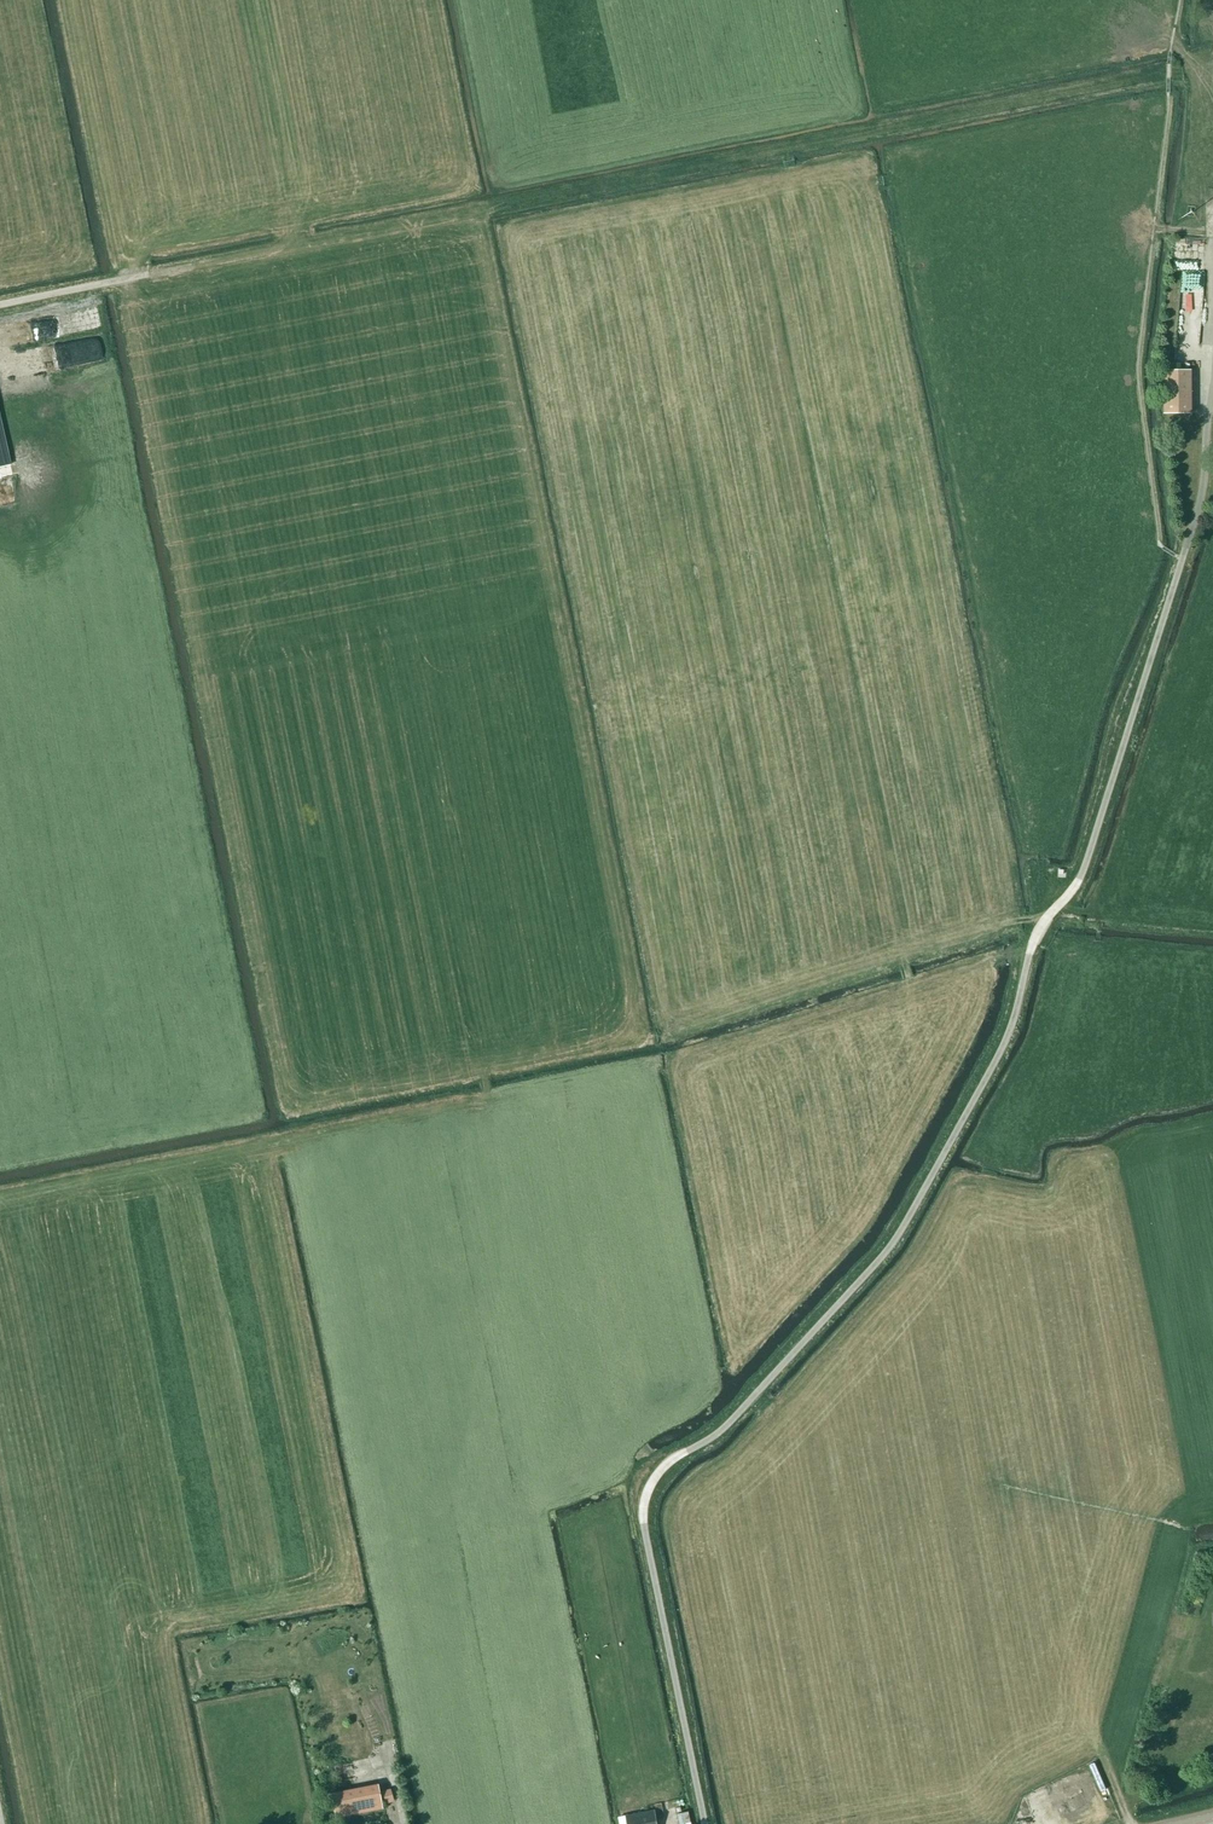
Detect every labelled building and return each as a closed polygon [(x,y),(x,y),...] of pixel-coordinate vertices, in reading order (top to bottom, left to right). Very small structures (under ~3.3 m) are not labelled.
[(1192,413),(1192,370),(1164,370),(1164,413),(1192,413)] [(10,464),(0,420),(0,467),(10,464)] [(1055,1791),(1054,1792),(1058,1800),(1054,1802),(1060,1814),(1069,1810),(1070,1812),(1086,1804),(1080,1793),(1082,1792),(1073,1774),(1052,1785),(1055,1791)] [(335,1817),(382,1808),(378,1783),(330,1793),(335,1817)] [(1043,1796),(1032,1801),(1043,1823),(1054,1818),(1043,1796)] [(625,1815),(627,1823),(658,1823),(655,1809),(625,1815)] [(688,1811),(678,1813),(680,1823),(691,1823),(688,1811)]
